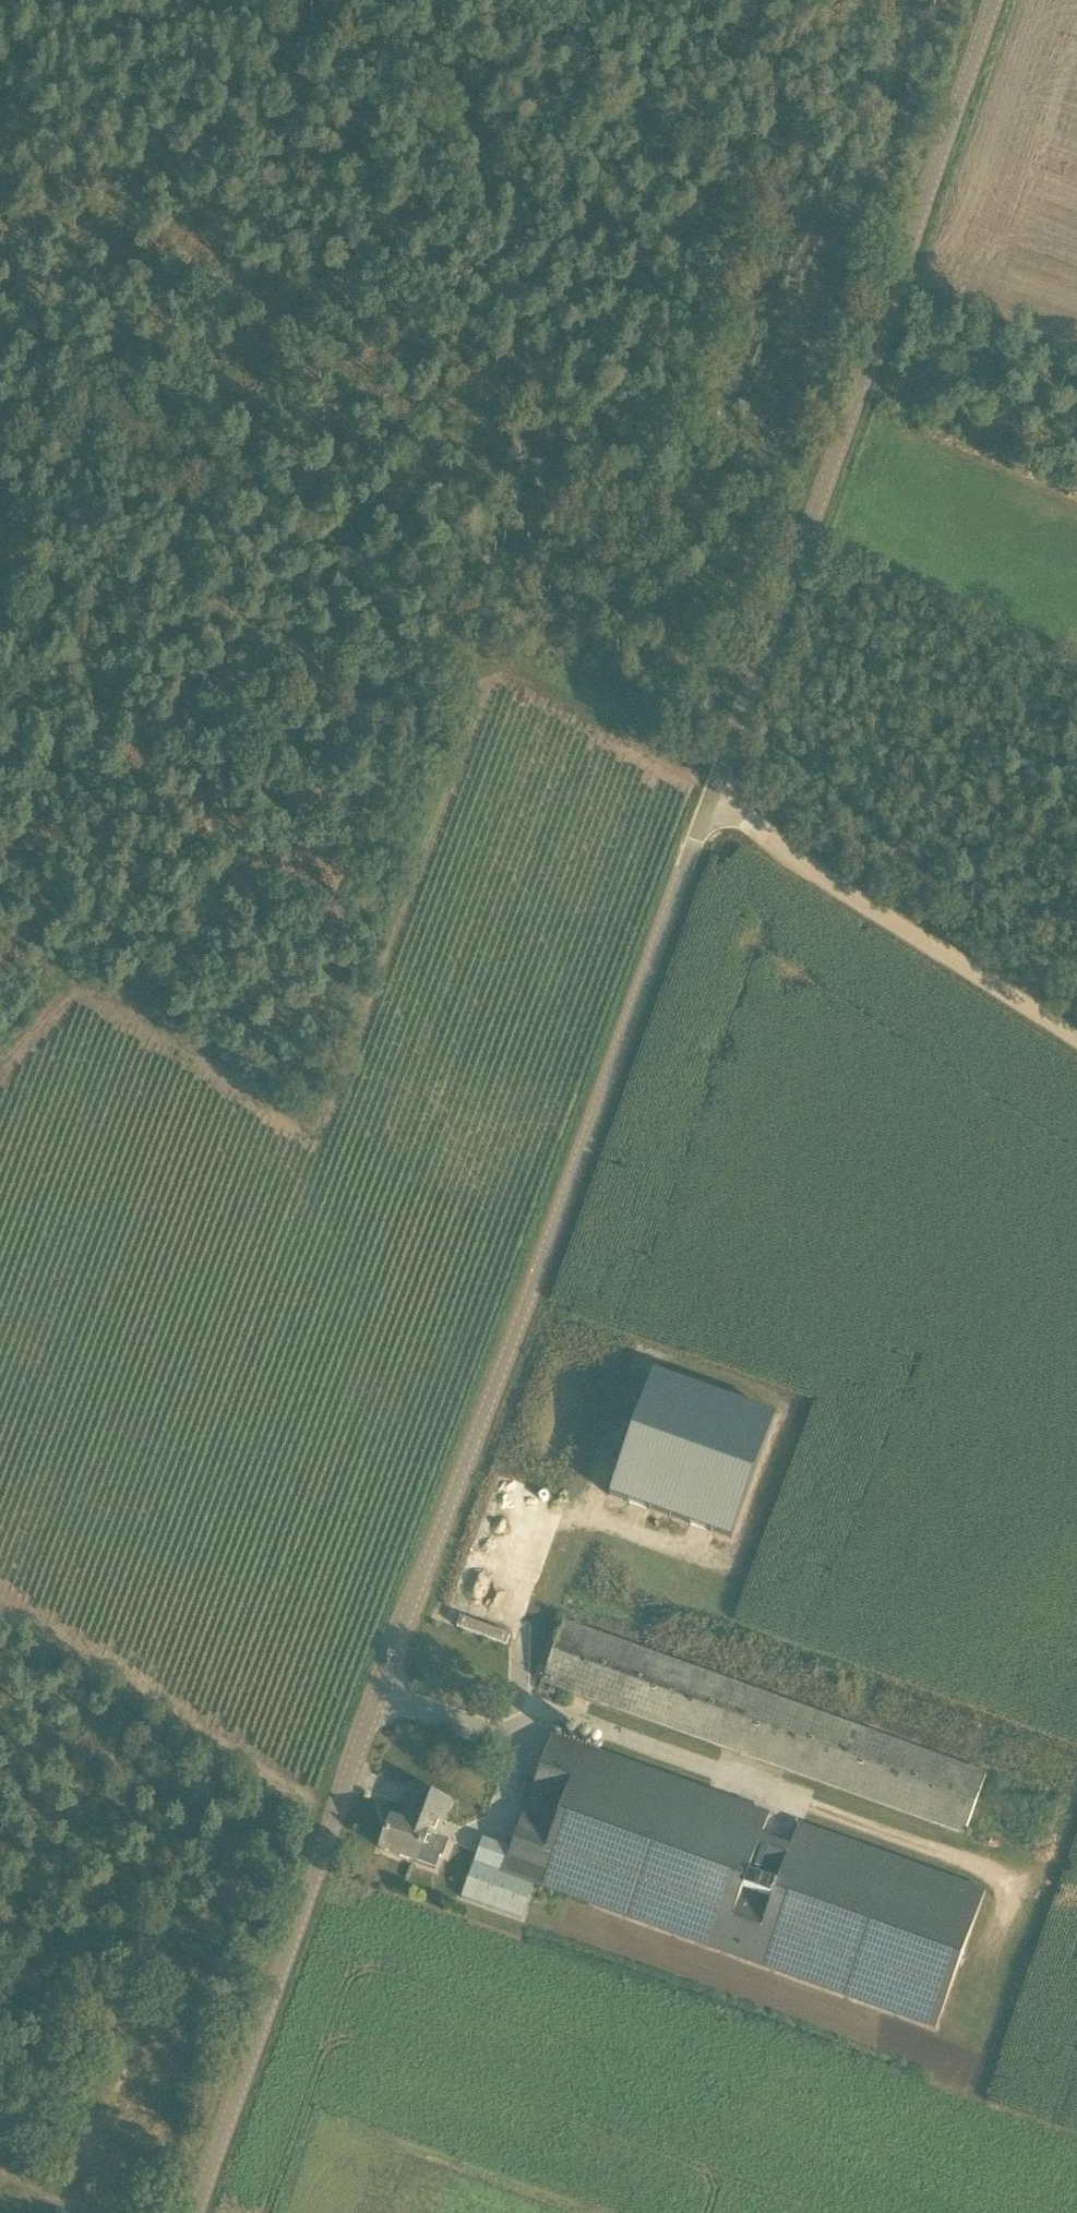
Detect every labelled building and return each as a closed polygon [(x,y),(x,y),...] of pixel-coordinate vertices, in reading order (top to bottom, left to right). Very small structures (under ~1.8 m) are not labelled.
[(781,1413),(664,1371),(622,1490),(738,1532),(781,1413)] [(462,1619),(460,1628),(506,1641),(509,1633),(462,1619)] [(542,1682),(578,1695),(966,1833),(987,1774),(563,1623),(542,1682)] [(503,1873),(534,1885),(936,2031),(986,1892),(799,1824),(791,1847),(761,1836),(770,1813),(572,1744),(552,1737),(503,1873)] [(427,1834),(437,1838),(450,1803),(412,1789),(400,1823),(392,1820),(381,1850),(416,1863),(427,1834)] [(534,1885),(503,1873),(474,1864),(462,1898),(521,1921),(534,1885)]
